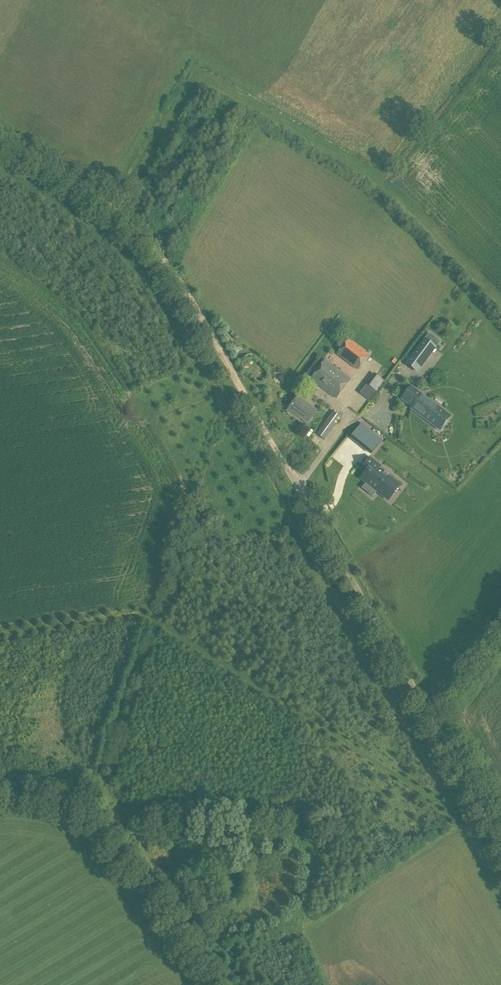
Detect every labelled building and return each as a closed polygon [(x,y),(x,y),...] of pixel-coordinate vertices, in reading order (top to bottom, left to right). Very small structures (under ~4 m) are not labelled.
[(358,370),(369,355),(348,339),(337,354),(358,370)] [(416,373),(424,363),(435,348),(425,340),(414,355),(406,365),(416,373)] [(336,398),(351,379),(325,360),(310,379),(336,398)] [(283,373),(279,377),(283,382),(288,377),(283,373)] [(375,375),(360,394),(370,401),(385,383),(375,375)] [(437,420),(438,421),(439,420),(442,423),(442,422),(444,424),(447,420),(450,416),(411,387),(403,397),(414,406),(412,409),(425,419),(431,423),(435,418),(437,420)] [(307,423),(316,411),(297,397),(287,411),(296,417),(298,416),(307,423)] [(332,430),(341,417),(333,411),(323,424),(332,430)] [(361,423),(350,437),(371,454),(382,440),(361,423)] [(279,448),(283,445),(279,437),(275,440),(279,448)] [(365,483),(376,492),(377,491),(385,497),(396,483),(387,476),(388,474),(385,472),(384,473),(368,460),(361,468),(366,472),(361,478),(366,482),(365,483)]
